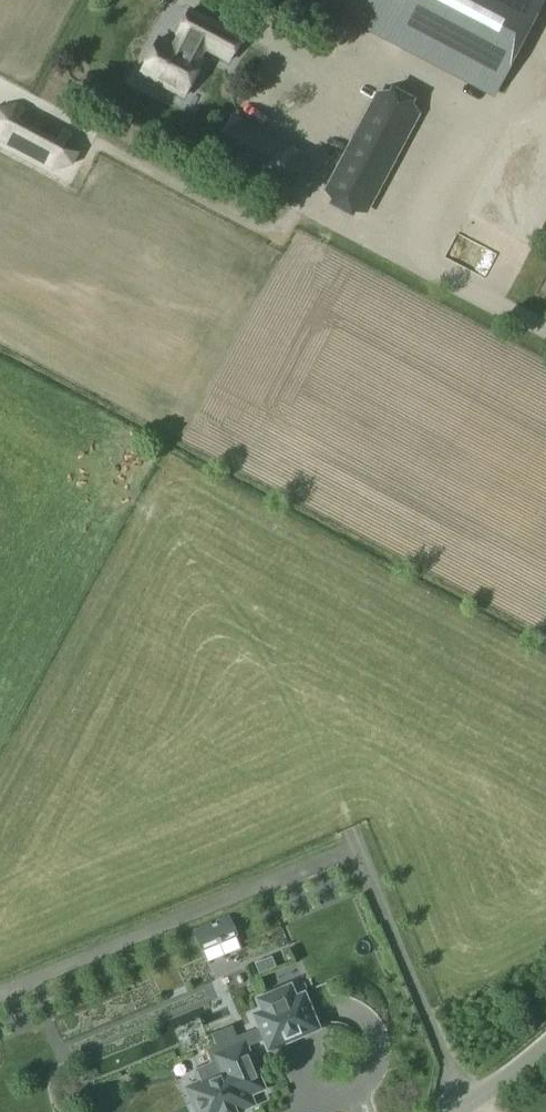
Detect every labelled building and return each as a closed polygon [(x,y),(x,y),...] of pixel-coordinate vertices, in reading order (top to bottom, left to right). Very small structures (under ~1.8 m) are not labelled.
[(494,94),(544,0),(316,0),(494,94)] [(159,39),(140,74),(144,76),(142,80),(156,88),(159,84),(183,97),(208,51),(228,62),(241,37),(190,10),(172,46),(159,39)] [(442,194),(471,139),(469,138),(466,142),(421,119),(372,93),(374,89),(372,87),(344,142),(321,185),(313,201),(311,203),(313,204),(315,201),(410,250),(408,254),(410,255),(419,237),(442,194)] [(70,136),(14,106),(0,111),(0,141),(53,170),(70,164),(76,153),(70,136)] [(304,162),(243,129),(230,122),(221,138),(207,164),(221,171),(282,204),(296,177),(304,162)] [(269,955),(253,962),(257,971),(258,973),(274,966),(269,955)] [(340,963),(304,975),(345,1094),(393,1077),(367,1002),(355,1006),(340,963)] [(245,1045),(265,1036),(270,1048),(318,1028),(304,995),(296,998),(291,986),(259,1000),(264,1012),(256,1015),(262,1029),(236,1040),(231,1028),(215,1035),(220,1046),(209,1051),(214,1064),(197,1071),(205,1091),(202,1098),(195,1101),(197,1106),(196,1110),(197,1111),(237,1111),(253,1104),(248,1094),(263,1088),(252,1061),(253,1057),(250,1050),(247,1049),(245,1045)] [(191,1042),(213,1032),(209,1022),(187,1032),(191,1042)]
